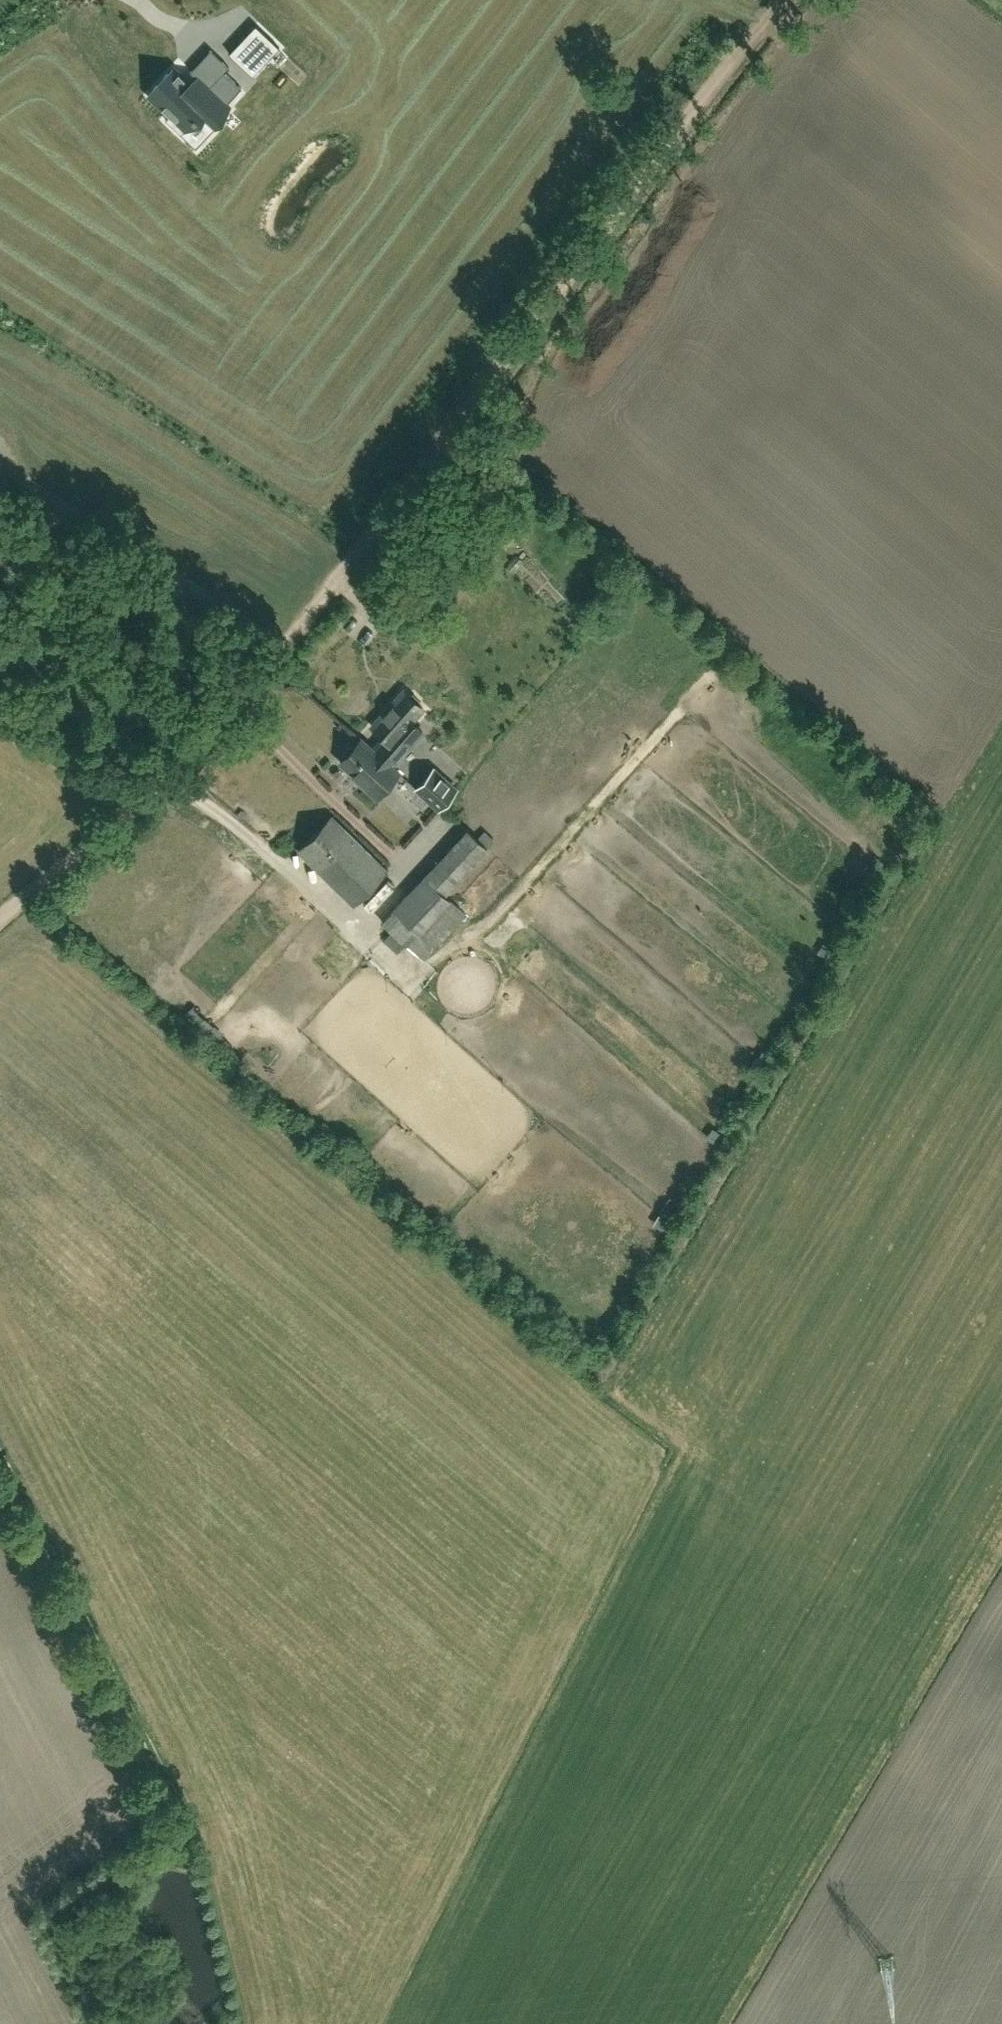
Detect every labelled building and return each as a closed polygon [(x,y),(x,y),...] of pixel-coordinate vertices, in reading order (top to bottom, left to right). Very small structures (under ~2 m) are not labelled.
[(244,0),(225,0),(220,5),(229,15),(244,0)] [(256,25),(229,53),(253,76),(280,47),(256,25)] [(154,89),(149,94),(170,114),(165,119),(181,134),(197,116),(209,127),(215,121),(229,106),(227,104),(242,88),(225,72),(224,71),(209,86),(198,77),(197,78),(191,85),(174,68),(168,74),(154,88),(154,89)] [(527,577),(536,566),(525,557),(516,568),(527,577)] [(374,752),(393,769),(425,736),(414,725),(426,713),(422,709),(422,704),(416,699),(412,699),(408,695),(374,729),(386,740),(374,752)] [(374,752),(363,740),(355,749),(350,749),(344,755),(344,760),(341,763),(363,784),(362,786),(375,799),(399,775),(393,769),(374,752)] [(456,795),(434,774),(415,792),(438,814),(456,795)] [(353,904),(386,870),(332,816),(298,850),(353,904)] [(445,894),(488,849),(467,830),(382,922),(424,960),(467,914),(445,894)] [(361,908),(370,916),(388,894),(379,887),(361,908)] [(388,942),(374,960),(398,979),(406,969),(393,960),(400,951),(388,942)] [(899,1959),(885,1960),(886,1973),(900,1972),(899,1959)]
